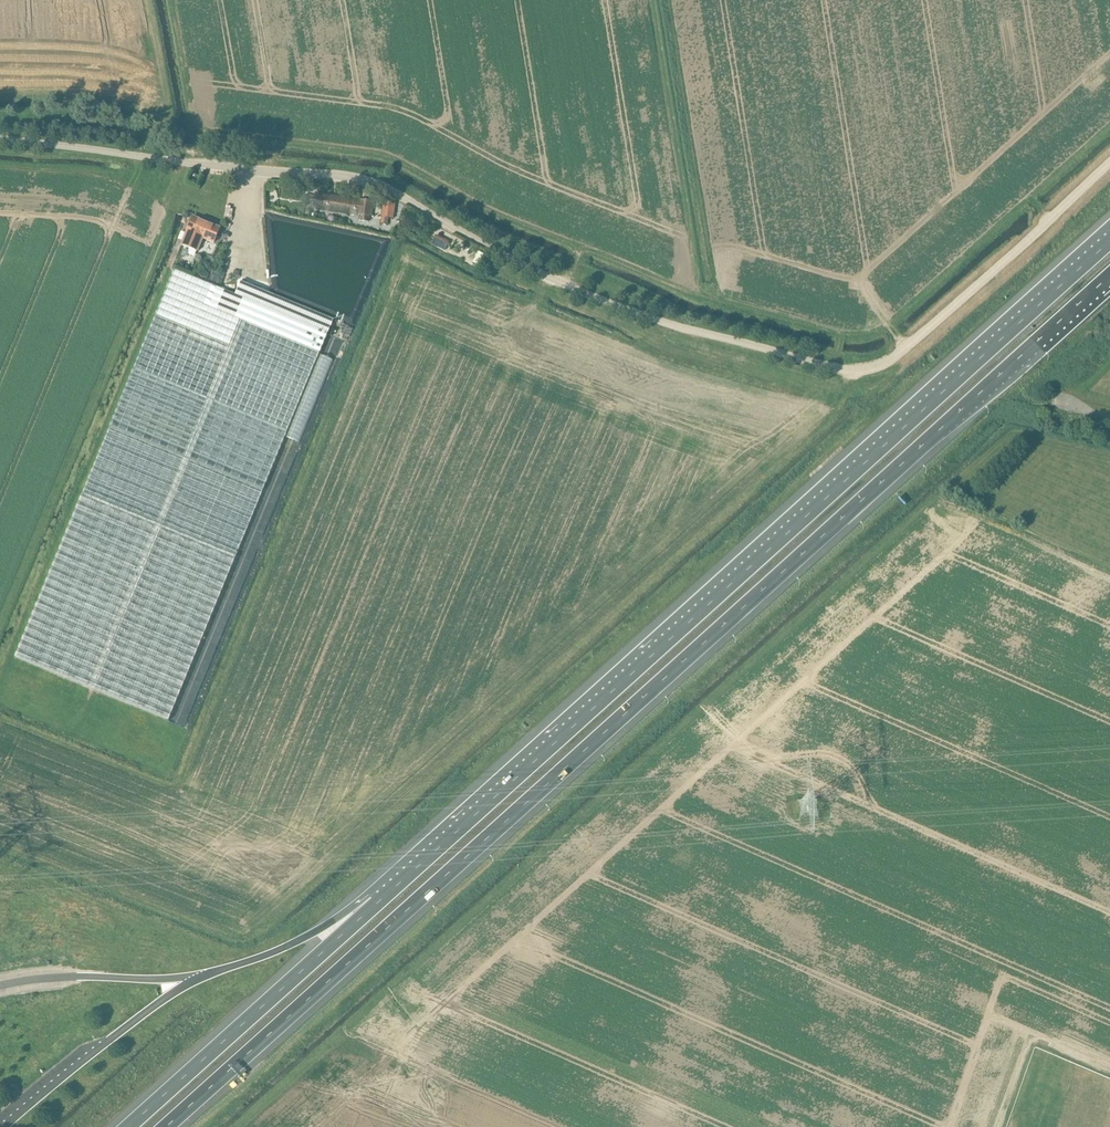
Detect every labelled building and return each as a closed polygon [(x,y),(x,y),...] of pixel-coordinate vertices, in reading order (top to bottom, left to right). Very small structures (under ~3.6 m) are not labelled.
[(196,183),(198,177),(192,175),(189,180),(196,183)] [(369,223),(370,216),(372,203),(316,195),(314,210),(358,216),(359,216),(358,221),(369,223)] [(392,220),(394,206),(382,204),(381,218),(380,224),(387,225),(389,219),(392,220)] [(213,244),(220,229),(192,217),(181,246),(198,253),(203,241),(213,244)] [(478,252),(472,263),(477,266),(479,264),(484,255),(481,253),(478,252)] [(174,269),(14,658),(167,721),(284,436),(319,352),(332,320),(238,281),(233,294),(174,269)] [(319,355),(286,437),(299,442),(333,361),(319,355)]
